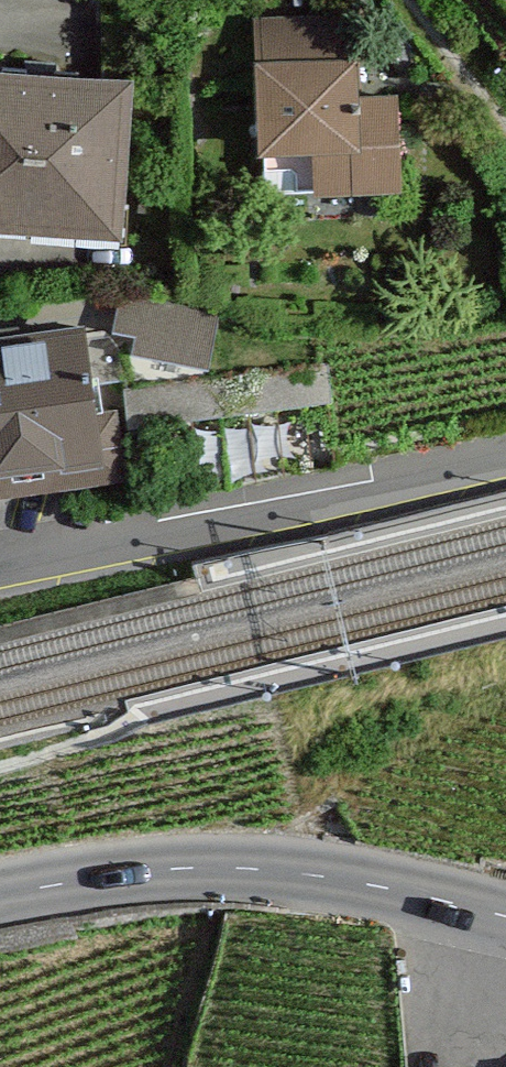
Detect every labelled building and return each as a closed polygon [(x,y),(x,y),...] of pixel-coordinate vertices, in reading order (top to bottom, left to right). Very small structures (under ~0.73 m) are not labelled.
[(376,18),(273,26),(286,208),(428,198),(422,103),(382,106),(376,18)] [(0,75),(0,241),(157,250),(167,85),(0,75)] [(138,305),(132,337),(157,342),(153,360),(228,373),(237,322),(138,305)] [(0,349),(0,506),(153,485),(142,406),(127,408),(116,333),(0,349)] [(270,427),(335,416),(329,383),(264,394),(270,427)]
